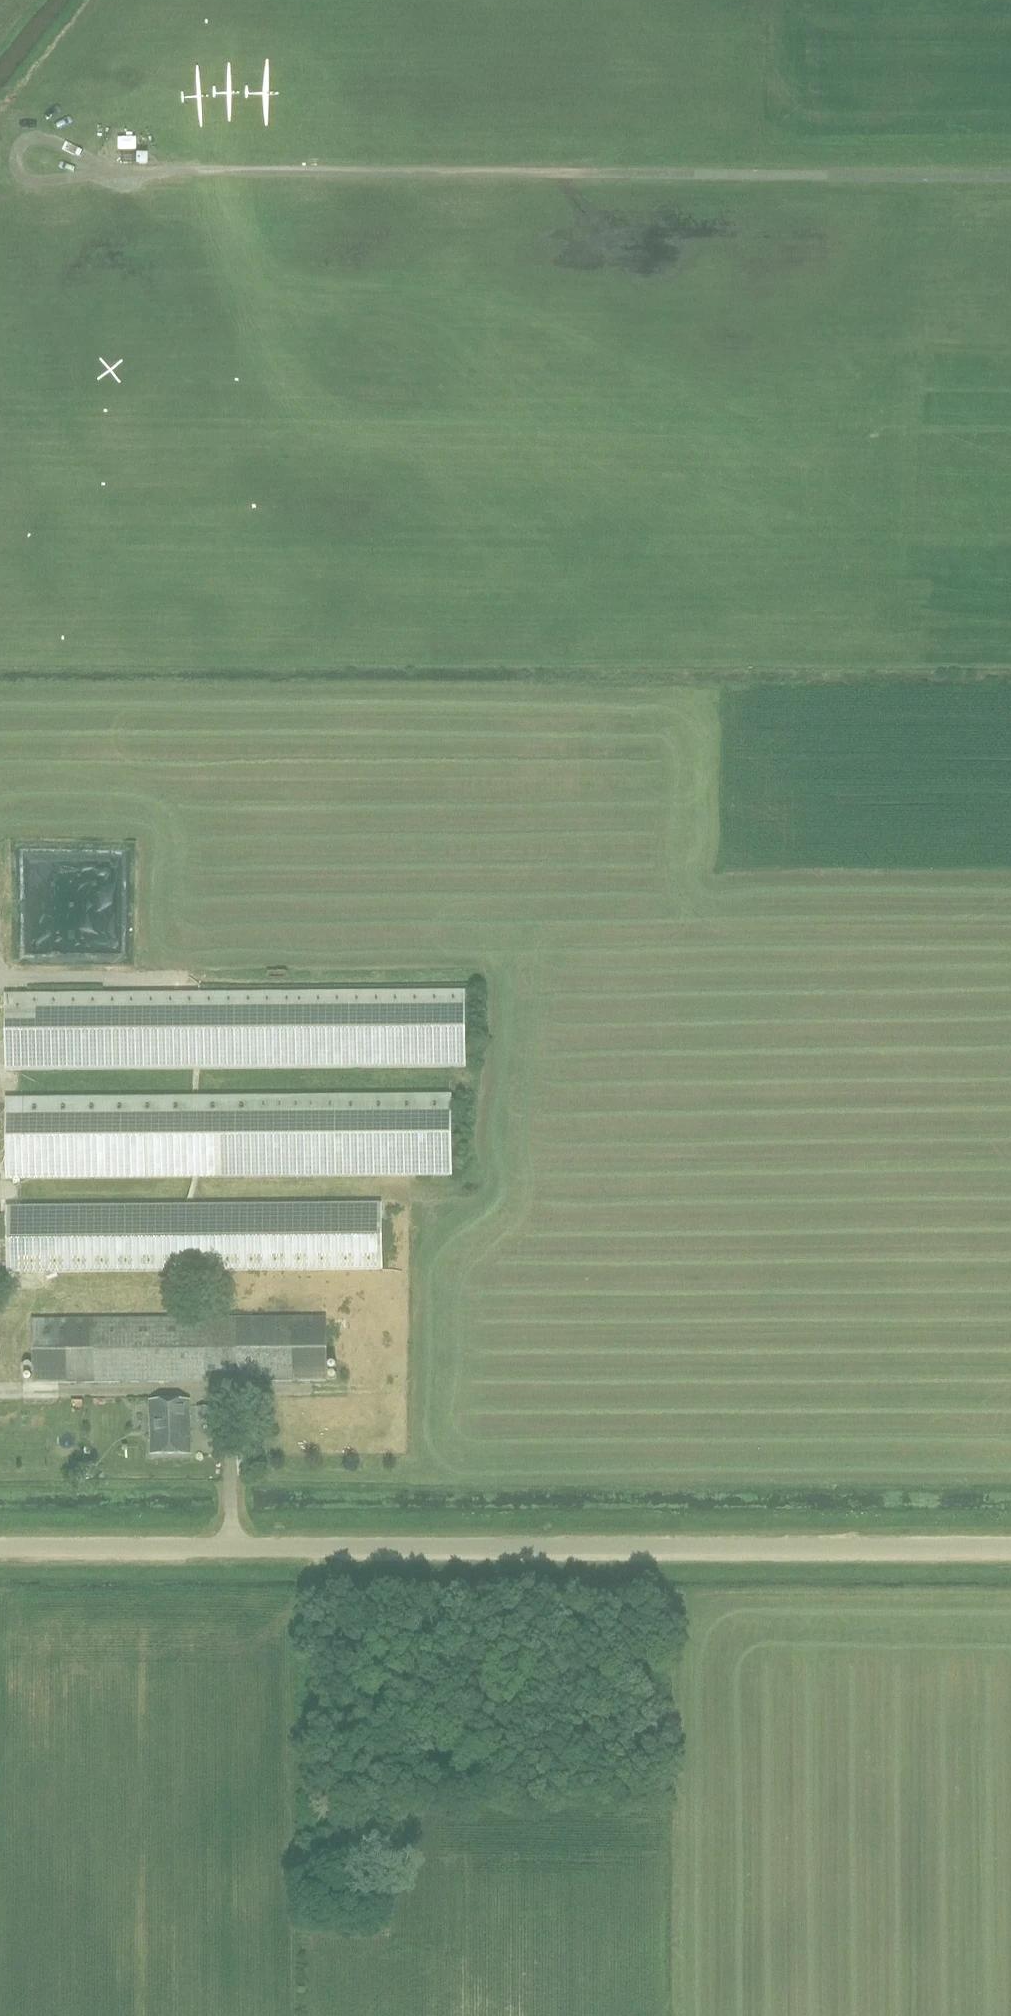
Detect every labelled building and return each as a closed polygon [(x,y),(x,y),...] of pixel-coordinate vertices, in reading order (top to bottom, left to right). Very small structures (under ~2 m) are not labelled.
[(125,167),(140,167),(138,140),(124,140),(125,167)] [(6,1071),(466,1067),(465,992),(6,995),(6,1071)] [(7,1179),(452,1177),(451,1096),(6,1099),(7,1179)] [(8,1273),(382,1270),(381,1205),(7,1208),(8,1273)] [(327,1320),(65,1322),(33,1322),(33,1384),(65,1383),(205,1383),(205,1374),(236,1374),(236,1382),(328,1381),(327,1320)] [(150,1401),(151,1456),(191,1455),(190,1400),(150,1401)] [(210,1422),(211,1409),(196,1408),(196,1423),(210,1422)] [(365,1850),(348,1850),(348,1862),(365,1862),(365,1850)]
